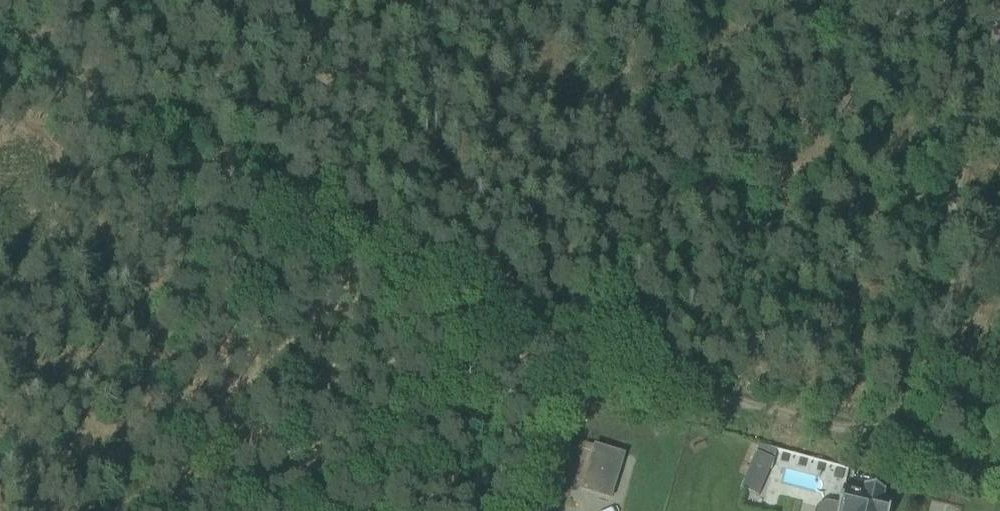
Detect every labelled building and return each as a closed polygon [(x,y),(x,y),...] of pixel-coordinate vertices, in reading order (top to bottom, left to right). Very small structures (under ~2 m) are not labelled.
[(699,434),(687,442),(693,451),(705,443),(699,434)] [(756,455),(776,460),(778,449),(759,444),(756,455)] [(611,501),(625,454),(594,445),(579,491),(611,501)] [(569,485),(578,488),(581,479),(572,477),(569,485)] [(844,483),(843,488),(841,488),(838,505),(833,503),(829,503),(824,503),(820,505),(816,508),(815,510),(890,510),(891,505),(882,502),(884,493),(844,483)]
